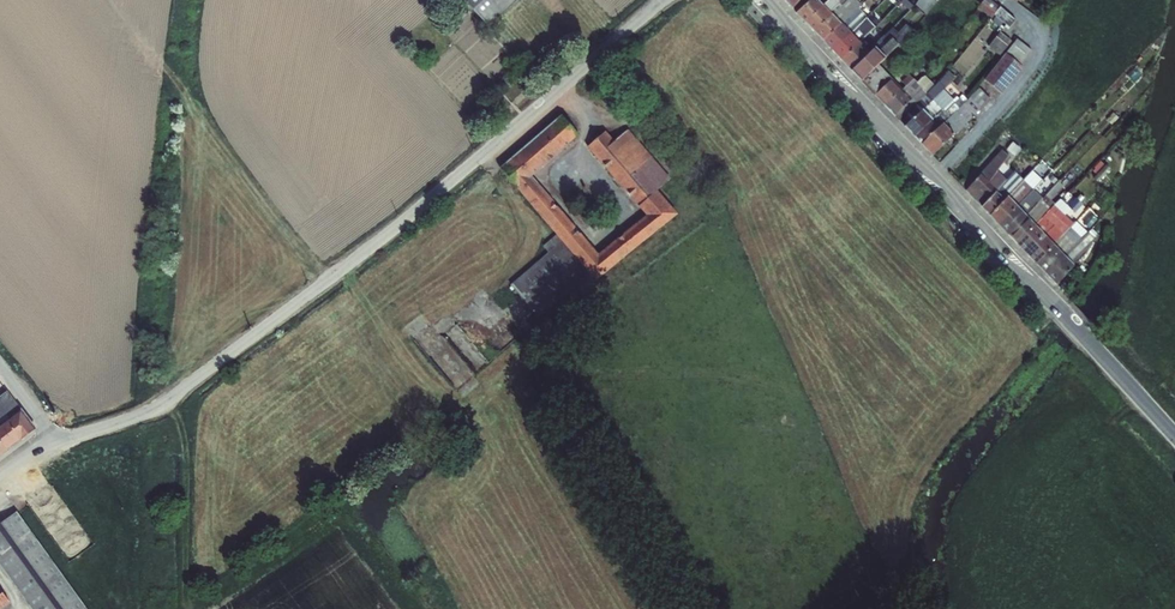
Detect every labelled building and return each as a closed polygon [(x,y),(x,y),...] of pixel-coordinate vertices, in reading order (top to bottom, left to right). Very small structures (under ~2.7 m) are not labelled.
[(489,26),(516,0),(465,0),(489,26)] [(792,8),(800,0),(784,0),(792,8)] [(796,13),(805,23),(823,5),(818,0),(810,0),(796,13)] [(823,5),(830,12),(839,3),(837,0),(829,0),(823,5)] [(832,14),(848,0),(837,0),(839,3),(830,12),(832,14)] [(841,24),(848,17),(854,12),(861,4),(862,5),(866,1),(865,0),(859,0),(858,1),(857,0),(848,0),(832,14),(841,24)] [(992,18),(994,14),(1000,7),(991,0),(983,0),(978,7),(992,18)] [(823,5),(805,23),(814,32),(832,14),(830,12),(823,5)] [(994,14),(1010,27),(1016,20),(1000,7),(994,14)] [(854,12),(848,17),(857,26),(860,23),(862,21),(854,12)] [(832,14),(814,32),(823,41),(841,24),(832,14)] [(841,24),(851,33),(857,27),(857,26),(848,17),(841,24)] [(870,31),(875,27),(866,17),(862,21),(860,23),(857,26),(857,27),(851,33),(859,42),(865,36),(870,31)] [(841,24),(823,41),(833,51),(851,33),(841,24)] [(892,38),(899,45),(900,46),(914,31),(906,24),(898,33),(892,38)] [(868,40),(874,46),(884,36),(875,27),(870,31),(874,35),(868,40)] [(892,38),(898,33),(893,28),(884,36),(874,46),(875,47),(875,48),(879,52),(892,38)] [(865,36),(868,40),(874,35),(870,31),(865,36)] [(989,46),(1000,55),(1011,41),(1000,32),(989,46)] [(851,33),(833,51),(841,59),(860,42),(859,42),(851,33)] [(875,47),(874,46),(868,40),(865,36),(859,42),(860,42),(870,52),(875,48),(875,47)] [(879,52),(885,58),(899,45),(892,38),(879,52)] [(1006,53),(1020,65),(1031,50),(1017,39),(1006,53)] [(860,42),(841,59),(852,71),(870,52),(860,42)] [(852,71),(862,81),(863,80),(879,64),(885,58),(879,52),(875,48),(870,52),(852,71)] [(1006,53),(985,80),(1002,94),(1023,67),(1020,65),(1006,53)] [(892,79),(879,64),(863,80),(876,94),(891,80),(892,79)] [(921,144),(943,123),(964,103),(960,98),(959,99),(957,96),(953,99),(943,89),(956,78),(949,70),(938,82),(934,85),(927,93),(933,100),(922,110),(932,120),(915,136),(921,144)] [(902,81),(906,86),(914,79),(909,74),(902,81)] [(876,94),(875,95),(895,115),(910,100),(891,80),(876,94)] [(991,100),(979,88),(964,103),(943,123),(954,134),(991,100)] [(922,110),(933,100),(927,93),(899,119),(905,126),(922,110)] [(905,126),(915,136),(932,120),(922,110),(905,126)] [(531,176),(578,135),(562,115),(501,168),(519,187),(517,188),(556,234),(590,273),(596,280),(678,214),(657,190),(671,178),(628,129),(615,141),(606,131),(588,147),(646,215),(598,253),(531,176)] [(943,123),(921,144),(932,155),(954,134),(943,123)] [(1006,149),(1014,156),(1020,148),(1013,142),(1006,149)] [(966,190),(982,206),(996,191),(997,190),(1006,180),(997,171),(1008,156),(1002,150),(981,173),(966,190)] [(1104,160),(1121,164),(1124,154),(1107,150),(1104,160)] [(1099,163),(1091,178),(1100,182),(1108,167),(1099,163)] [(1023,180),(1033,189),(1043,180),(1032,170),(1023,180)] [(996,191),(1005,199),(1008,197),(1023,180),(1014,171),(1006,180),(997,190),(996,191)] [(1023,180),(1008,197),(1017,206),(1033,190),(1033,189),(1023,180)] [(1042,199),(1051,208),(1055,204),(1051,200),(1063,186),(1058,182),(1042,199)] [(1017,206),(1017,207),(1026,216),(1042,199),(1033,190),(1017,206)] [(982,206),(990,215),(1005,199),(996,191),(982,206)] [(1068,206),(1075,213),(1086,200),(1079,194),(1068,206)] [(990,215),(999,225),(1017,207),(1017,206),(1008,197),(1005,199),(990,215)] [(1051,208),(1042,199),(1026,216),(1035,225),(1045,213),(1046,214),(1051,208)] [(999,225),(1008,235),(1026,216),(1017,207),(999,225)] [(1056,213),(1051,208),(1046,214),(1045,213),(1035,225),(1044,234),(1059,219),(1054,215),(1056,213)] [(1083,223),(1088,228),(1096,219),(1090,214),(1083,223)] [(1044,234),(1053,244),(1066,231),(1062,228),(1068,220),(1063,215),(1059,219),(1044,234)] [(1008,235),(1017,244),(1035,225),(1026,216),(1008,235)] [(1055,246),(1064,255),(1074,266),(1087,252),(1093,242),(1095,243),(1099,236),(1096,235),(1091,230),(1088,233),(1076,222),(1066,231),(1053,244),(1055,246)] [(1017,244),(1025,253),(1044,234),(1035,225),(1017,244)] [(590,273),(556,234),(543,246),(548,252),(511,284),(539,317),(590,273)] [(1025,253),(1036,264),(1055,246),(1053,244),(1044,234),(1025,253)] [(1036,264),(1047,275),(1064,255),(1055,246),(1036,264)] [(1074,266),(1064,255),(1047,275),(1056,285),(1074,266)] [(15,445),(36,429),(8,391),(0,397),(0,405),(3,410),(9,416),(1,422),(15,445)] [(3,410),(0,412),(0,423),(1,422),(9,416),(3,410)] [(2,454),(15,445),(1,422),(0,423),(0,450),(2,454)] [(17,511),(0,523),(0,565),(32,608),(87,608),(17,511)] [(9,601),(0,587),(0,608),(9,601)]
